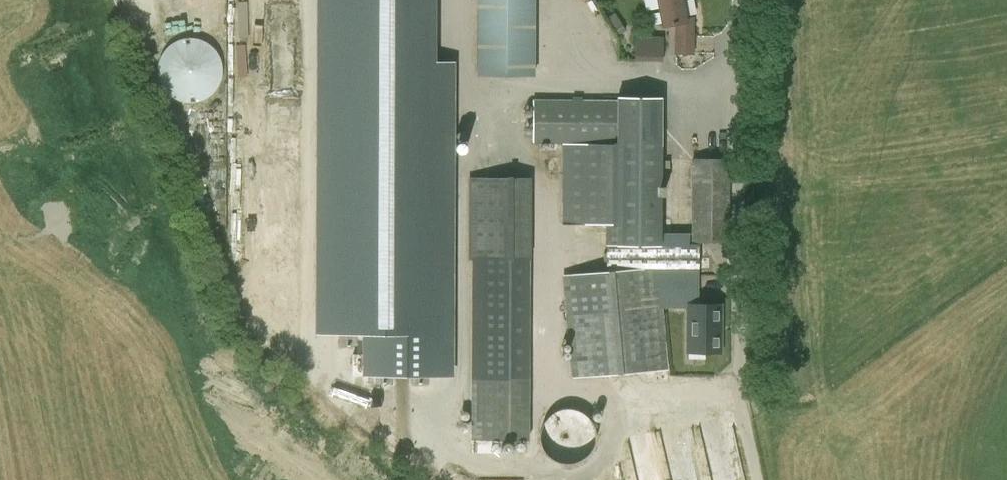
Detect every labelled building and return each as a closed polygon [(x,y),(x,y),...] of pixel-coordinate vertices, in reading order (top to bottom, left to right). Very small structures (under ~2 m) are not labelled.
[(319,335),(363,336),(363,378),(447,378),(448,65),(429,65),(429,0),(320,0),(319,335)] [(535,76),(535,0),(477,0),(477,76),(535,76)] [(686,16),(683,0),(658,0),(663,25),(677,23),(676,53),(693,53),(694,16),(686,16)] [(633,35),(632,58),(660,59),(661,36),(633,35)] [(215,97),(216,40),(158,38),(156,95),(215,97)] [(574,373),(670,364),(667,339),(662,285),(699,285),(699,245),(689,245),(689,233),(662,233),(662,196),(665,196),(665,185),(663,185),(663,97),(617,96),(617,99),(582,99),(582,97),(574,97),(573,99),(533,98),(532,143),(562,143),(562,223),(606,224),(607,253),(607,269),(564,274),(574,373)] [(692,242),(729,242),(730,158),(691,158),(690,225),(692,225),(692,242)] [(528,439),(531,259),(531,178),(471,177),(469,438),(528,439)] [(721,305),(688,304),(687,352),(720,353),(721,305)]
